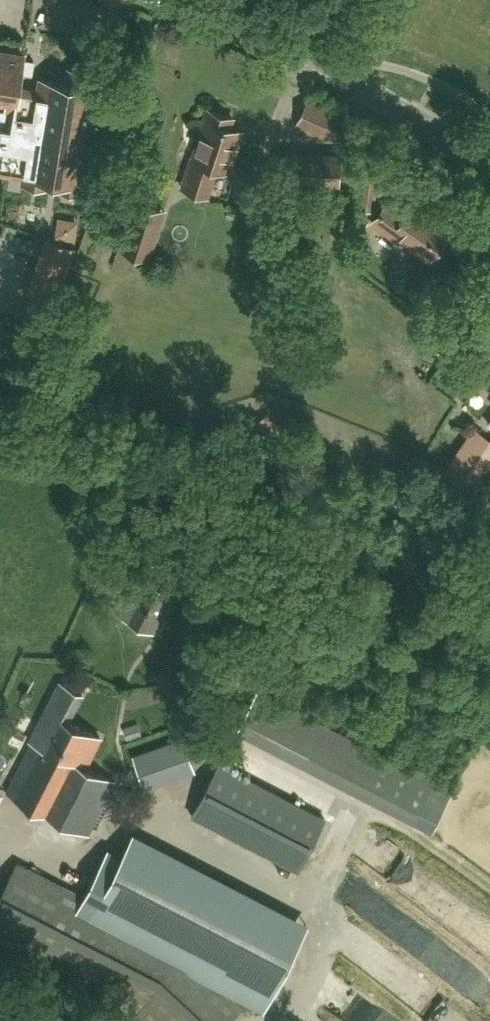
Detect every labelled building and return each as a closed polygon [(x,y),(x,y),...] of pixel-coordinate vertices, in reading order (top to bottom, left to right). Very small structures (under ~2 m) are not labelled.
[(26,170),(25,172),(50,176),(65,179),(64,187),(87,191),(91,165),(84,164),(94,107),(101,108),(106,74),(69,68),(69,69),(71,69),(69,82),(41,78),(40,90),(20,86),(25,54),(0,50),(0,166),(26,170)] [(327,138),(341,109),(309,96),(295,125),(327,138)] [(193,156),(191,155),(181,185),(207,193),(217,165),(229,169),(232,159),(234,160),(238,148),(236,147),(242,129),(230,125),(233,116),(207,108),(201,125),(203,126),(193,156)] [(345,188),(345,167),(289,166),(288,188),(345,188)] [(55,188),(57,179),(38,175),(37,184),(55,188)] [(378,208),(379,176),(362,175),(361,207),(378,208)] [(429,257),(450,227),(412,200),(405,210),(387,198),(372,219),(390,232),(395,225),(406,233),(403,238),(429,257)] [(150,254),(159,226),(129,216),(119,244),(150,254)] [(44,236),(31,276),(48,282),(45,290),(59,295),(62,286),(63,287),(77,247),(44,236)] [(453,296),(463,278),(448,269),(437,284),(453,296)] [(489,474),(489,434),(477,425),(445,471),(477,493),(489,474)] [(174,592),(169,590),(158,584),(166,569),(172,559),(156,551),(151,561),(130,600),(123,615),(127,617),(154,630),(168,603),(174,592)] [(88,831),(114,780),(85,766),(100,736),(69,721),(82,693),(59,682),(30,739),(32,740),(7,790),(88,831)] [(452,787),(434,778),(256,687),(236,726),(414,817),(432,827),(452,787)] [(144,787),(193,770),(182,738),(133,756),(144,787)] [(191,813),(278,858),(298,868),(325,816),(218,762),(191,813)] [(132,834),(121,857),(107,850),(83,897),(16,862),(0,894),(0,942),(120,1004),(126,991),(143,1000),(133,1010),(145,1020),(227,1020),(242,1004),(209,973),(265,1002),(305,924),(132,834)] [(440,910),(451,893),(405,863),(402,868),(399,866),(391,878),(440,910)] [(381,893),(358,906),(365,919),(389,906),(381,893)] [(489,949),(489,914),(470,899),(453,922),(489,949)]
